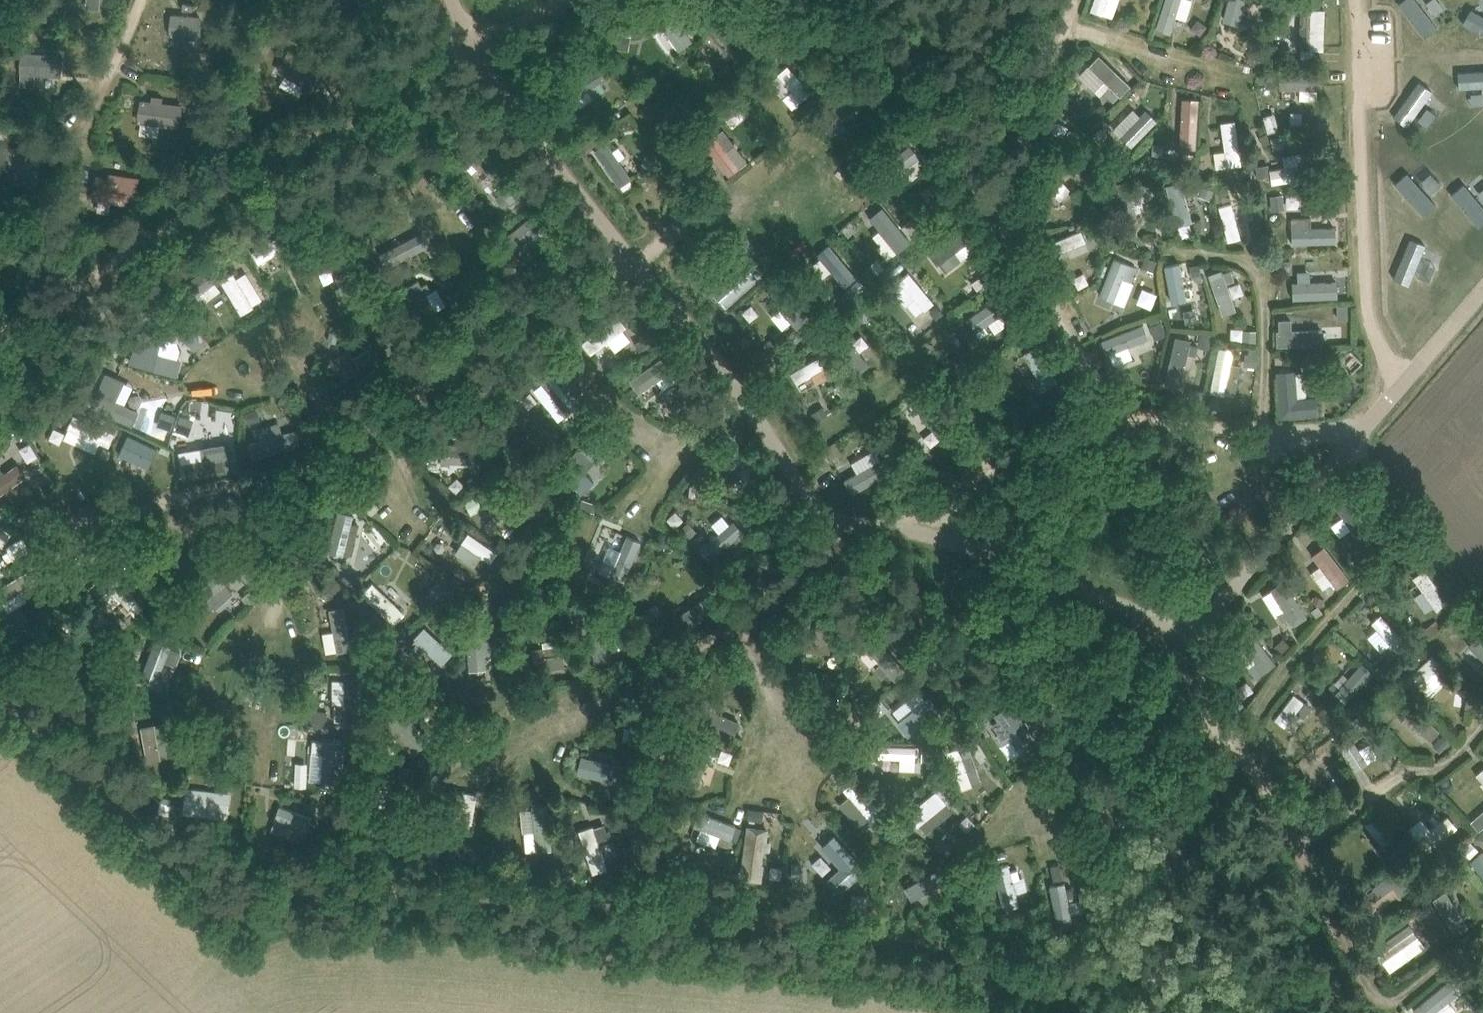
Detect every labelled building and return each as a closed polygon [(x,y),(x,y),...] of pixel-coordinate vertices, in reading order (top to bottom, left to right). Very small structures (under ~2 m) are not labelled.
[(1098,19),(1105,0),(1079,0),(1075,11),(1098,19)] [(1168,36),(1176,0),(1151,0),(1144,31),(1168,36)] [(1212,21),(1229,22),(1230,0),(1213,0),(1212,21)] [(1418,0),(1405,0),(1398,5),(1426,40),(1440,29),(1418,0)] [(171,13),(169,35),(200,37),(201,13),(193,13),(193,2),(182,2),(182,14),(171,13)] [(1286,10),(1285,46),(1310,47),(1311,10),(1286,10)] [(1471,10),(1463,25),(1482,36),(1482,16),(1471,10)] [(725,53),(740,29),(711,11),(695,35),(725,53)] [(652,57),(666,49),(642,12),(628,21),(652,57)] [(60,75),(62,53),(20,51),(19,72),(60,75)] [(324,71),(320,69),(287,51),(277,68),(315,89),(324,71)] [(1065,72),(1094,104),(1115,86),(1086,54),(1065,72)] [(779,65),(756,82),(776,108),(799,92),(779,65)] [(1284,93),(1284,101),(1305,101),(1306,71),(1266,70),(1266,93),(1284,93)] [(1166,137),(1183,138),(1184,98),(1167,97),(1166,137)] [(179,126),(182,105),(140,100),(136,121),(140,121),(139,132),(157,135),(159,124),(179,126)] [(721,124),(733,123),(731,108),(719,110),(721,124)] [(1130,131),(1142,123),(1134,110),(1121,119),(1130,131)] [(1210,148),(1198,151),(1202,170),(1229,164),(1219,117),(1204,120),(1210,148)] [(1321,118),(1314,126),(1321,132),(1328,125),(1321,118)] [(587,148),(592,168),(604,165),(607,178),(618,175),(610,142),(587,148)] [(1274,151),(1259,153),(1260,165),(1275,164),(1274,151)] [(646,154),(641,165),(652,170),(656,159),(646,154)] [(500,194),(509,184),(483,160),(474,170),(500,194)] [(1258,184),(1287,178),(1284,163),(1255,169),(1258,184)] [(97,177),(94,201),(137,207),(140,182),(141,178),(110,174),(109,178),(97,177)] [(82,184),(81,195),(88,196),(90,186),(82,184)] [(1287,195),(1276,196),(1277,206),(1288,205),(1287,195)] [(1182,235),(1179,200),(1160,202),(1163,237),(1182,235)] [(1291,245),(1306,244),(1305,200),(1290,201),(1291,245)] [(1212,241),(1227,238),(1219,202),(1205,205),(1212,241)] [(869,207),(857,218),(868,231),(862,237),(878,256),(897,239),(869,207)] [(531,232),(526,216),(503,223),(508,239),(531,232)] [(405,218),(388,219),(390,251),(407,250),(405,218)] [(925,273),(971,245),(959,226),(913,254),(925,273)] [(248,264),(278,243),(269,231),(239,252),(248,264)] [(570,243),(562,250),(568,258),(577,251),(570,243)] [(1109,305),(1125,265),(1100,255),(1084,295),(1109,305)] [(739,259),(715,281),(727,295),(752,273),(739,259)] [(356,269),(320,260),(316,276),(328,279),(323,301),(347,306),(356,269)] [(1290,260),(1282,260),(1282,270),(1290,270),(1290,260)] [(1155,302),(1173,301),(1171,261),(1153,262),(1155,302)] [(955,280),(964,292),(980,280),(970,268),(955,280)] [(228,314),(239,310),(223,269),(213,273),(228,314)] [(900,297),(890,305),(900,318),(920,302),(895,270),(885,278),(900,297)] [(1201,311),(1219,311),(1219,270),(1201,270),(1201,311)] [(1279,277),(1278,298),(1326,299),(1327,279),(1279,277)] [(748,302),(756,312),(754,313),(771,333),(791,317),(767,287),(748,302)] [(986,298),(962,309),(977,341),(1001,331),(986,298)] [(738,303),(728,309),(735,321),(746,315),(738,303)] [(1347,304),(1338,304),(1338,318),(1347,318),(1347,304)] [(600,314),(568,341),(587,363),(619,336),(600,314)] [(1128,320),(1088,336),(1099,364),(1139,347),(1128,320)] [(1019,321),(1018,330),(1030,331),(1030,322),(1019,321)] [(1162,322),(1151,327),(1156,339),(1167,334),(1162,322)] [(1256,331),(1244,331),(1244,343),(1256,343),(1256,331)] [(140,333),(132,363),(160,371),(164,355),(148,350),(151,336),(140,333)] [(1202,333),(1199,346),(1211,349),(1214,336),(1202,333)] [(844,336),(831,339),(838,367),(851,364),(844,336)] [(1008,352),(1023,390),(1042,383),(1027,345),(1008,352)] [(783,382),(813,366),(807,354),(776,371),(783,382)] [(1308,354),(1295,355),(1295,364),(1309,363),(1308,354)] [(643,372),(648,386),(668,379),(663,365),(643,372)] [(1261,368),(1264,419),(1304,417),(1303,394),(1288,394),(1287,367),(1261,368)] [(521,387),(556,426),(572,411),(537,372),(521,387)] [(891,407),(916,443),(941,427),(916,391),(891,407)] [(114,395),(107,406),(121,415),(128,404),(114,395)] [(510,397),(498,401),(501,412),(514,408),(510,397)] [(823,407),(814,413),(818,419),(827,413),(823,407)] [(256,409),(244,414),(248,423),(259,419),(256,409)] [(162,411),(158,422),(172,427),(176,416),(162,411)] [(100,440),(105,425),(60,413),(53,439),(85,448),(88,437),(100,440)] [(180,413),(175,428),(189,433),(194,418),(180,413)] [(47,444),(52,430),(37,425),(33,439),(47,444)] [(15,460),(27,455),(19,439),(7,445),(15,460)] [(460,441),(422,440),(421,462),(459,464),(460,441)] [(218,472),(219,442),(194,441),(193,472),(218,472)] [(834,444),(824,450),(830,460),(840,454),(834,444)] [(103,447),(99,457),(107,461),(111,451),(103,447)] [(865,456),(855,464),(848,453),(826,467),(844,493),(876,472),(865,456)] [(18,478),(4,459),(0,463),(0,492),(18,478)] [(464,509),(486,498),(479,486),(457,497),(464,509)] [(358,488),(346,489),(347,498),(359,496),(358,488)] [(1321,504),(1344,533),(1363,518),(1340,489),(1321,504)] [(582,499),(579,508),(595,512),(597,504),(582,499)] [(688,523),(678,531),(686,541),(696,532),(688,523)] [(442,549),(473,570),(487,550),(456,529),(442,549)] [(1309,562),(1298,569),(1313,592),(1340,574),(1317,539),(1301,550),(1309,562)] [(1354,555),(1354,563),(1366,563),(1366,555),(1354,555)] [(1413,566),(1393,580),(1417,615),(1437,600),(1413,566)] [(2,607),(28,585),(14,568),(0,580),(0,605),(2,607)] [(1263,612),(1273,627),(1295,612),(1270,577),(1257,586),(1271,607),(1263,612)] [(486,583),(472,586),(474,593),(488,590),(486,583)] [(383,584),(371,593),(379,603),(390,594),(383,584)] [(678,605),(689,618),(716,597),(705,584),(678,605)] [(1315,594),(1312,602),(1321,606),(1324,599),(1315,594)] [(321,605),(325,649),(339,648),(335,603),(321,605)] [(1353,623),(1374,645),(1388,631),(1368,610),(1353,623)] [(1461,613),(1451,622),(1459,631),(1469,622),(1461,613)] [(327,649),(324,626),(310,628),(313,651),(327,649)] [(458,670),(480,670),(479,631),(457,632),(458,670)] [(1468,631),(1454,643),(1482,674),(1482,647),(1468,631)] [(852,644),(871,681),(893,670),(874,633),(852,644)] [(1250,639),(1229,653),(1243,675),(1265,661),(1250,639)] [(1421,680),(1433,672),(1421,651),(1409,659),(1421,680)] [(370,657),(366,664),(377,669),(381,663),(370,657)] [(1339,703),(1365,675),(1347,658),(1320,686),(1339,703)] [(320,701),(346,702),(347,675),(321,674),(320,701)] [(1010,689),(997,693),(1001,704),(1013,700),(1010,689)] [(1311,689),(1306,696),(1319,707),(1325,700),(1311,689)] [(975,716),(999,759),(1024,745),(999,702),(975,716)] [(326,705),(322,720),(347,726),(349,719),(336,716),(338,707),(326,705)] [(1391,716),(1412,743),(1427,732),(1405,705),(1391,716)] [(132,720),(133,752),(156,751),(156,719),(132,720)] [(405,724),(397,733),(411,745),(419,735),(405,724)] [(976,727),(966,731),(970,740),(979,736),(976,727)] [(315,735),(298,734),(296,786),(312,787),(315,735)] [(1442,735),(1433,744),(1440,751),(1449,742),(1442,735)] [(962,782),(980,773),(964,737),(941,748),(948,764),(953,762),(962,782)] [(886,760),(886,770),(903,769),(903,741),(866,742),(866,760),(886,760)] [(1345,775),(1363,770),(1355,744),(1337,750),(1345,775)] [(707,747),(705,762),(718,764),(721,749),(707,747)] [(608,786),(616,763),(572,749),(564,772),(608,786)] [(841,778),(828,790),(859,824),(873,812),(841,778)] [(333,780),(332,789),(341,790),(342,781),(333,780)] [(905,826),(919,816),(925,824),(942,812),(926,789),(894,811),(905,826)] [(1115,789),(1105,793),(1109,802),(1119,798),(1115,789)] [(159,800),(157,811),(169,813),(171,802),(159,800)] [(521,802),(523,827),(512,828),(514,849),(537,847),(534,801),(521,802)] [(261,830),(294,836),(298,810),(265,804),(261,830)] [(1471,821),(1480,830),(1482,827),(1482,811),(1471,821)] [(1349,824),(1368,846),(1379,836),(1360,814),(1349,824)] [(896,823),(885,832),(891,840),(902,831),(896,823)] [(687,826),(685,840),(707,843),(709,829),(687,826)] [(913,826),(906,831),(911,838),(918,833),(913,826)] [(811,830),(796,831),(798,875),(820,874),(819,857),(813,858),(811,830)] [(763,835),(747,833),(741,874),(757,876),(761,852),(767,853),(769,843),(762,842),(763,835)] [(1473,844),(1456,860),(1482,887),(1482,854),(1473,844)] [(676,848),(662,854),(667,866),(681,859),(676,848)] [(997,862),(982,865),(987,899),(1003,896),(997,862)] [(950,877),(943,864),(904,885),(911,898),(920,893),(924,901),(935,895),(931,887),(950,877)] [(640,878),(649,875),(645,865),(636,869),(640,878)] [(1051,884),(1049,885),(1057,922),(1071,919),(1066,898),(1074,896),(1072,885),(1064,887),(1063,882),(1051,884)] [(959,916),(969,913),(966,903),(956,906),(959,916)] [(1426,904),(1413,914),(1420,923),(1433,914),(1426,904)] [(1397,923),(1360,947),(1375,971),(1413,947),(1397,923)] [(1399,1002),(1405,1012),(1445,1012),(1450,1010),(1432,982),(1399,1002)]
